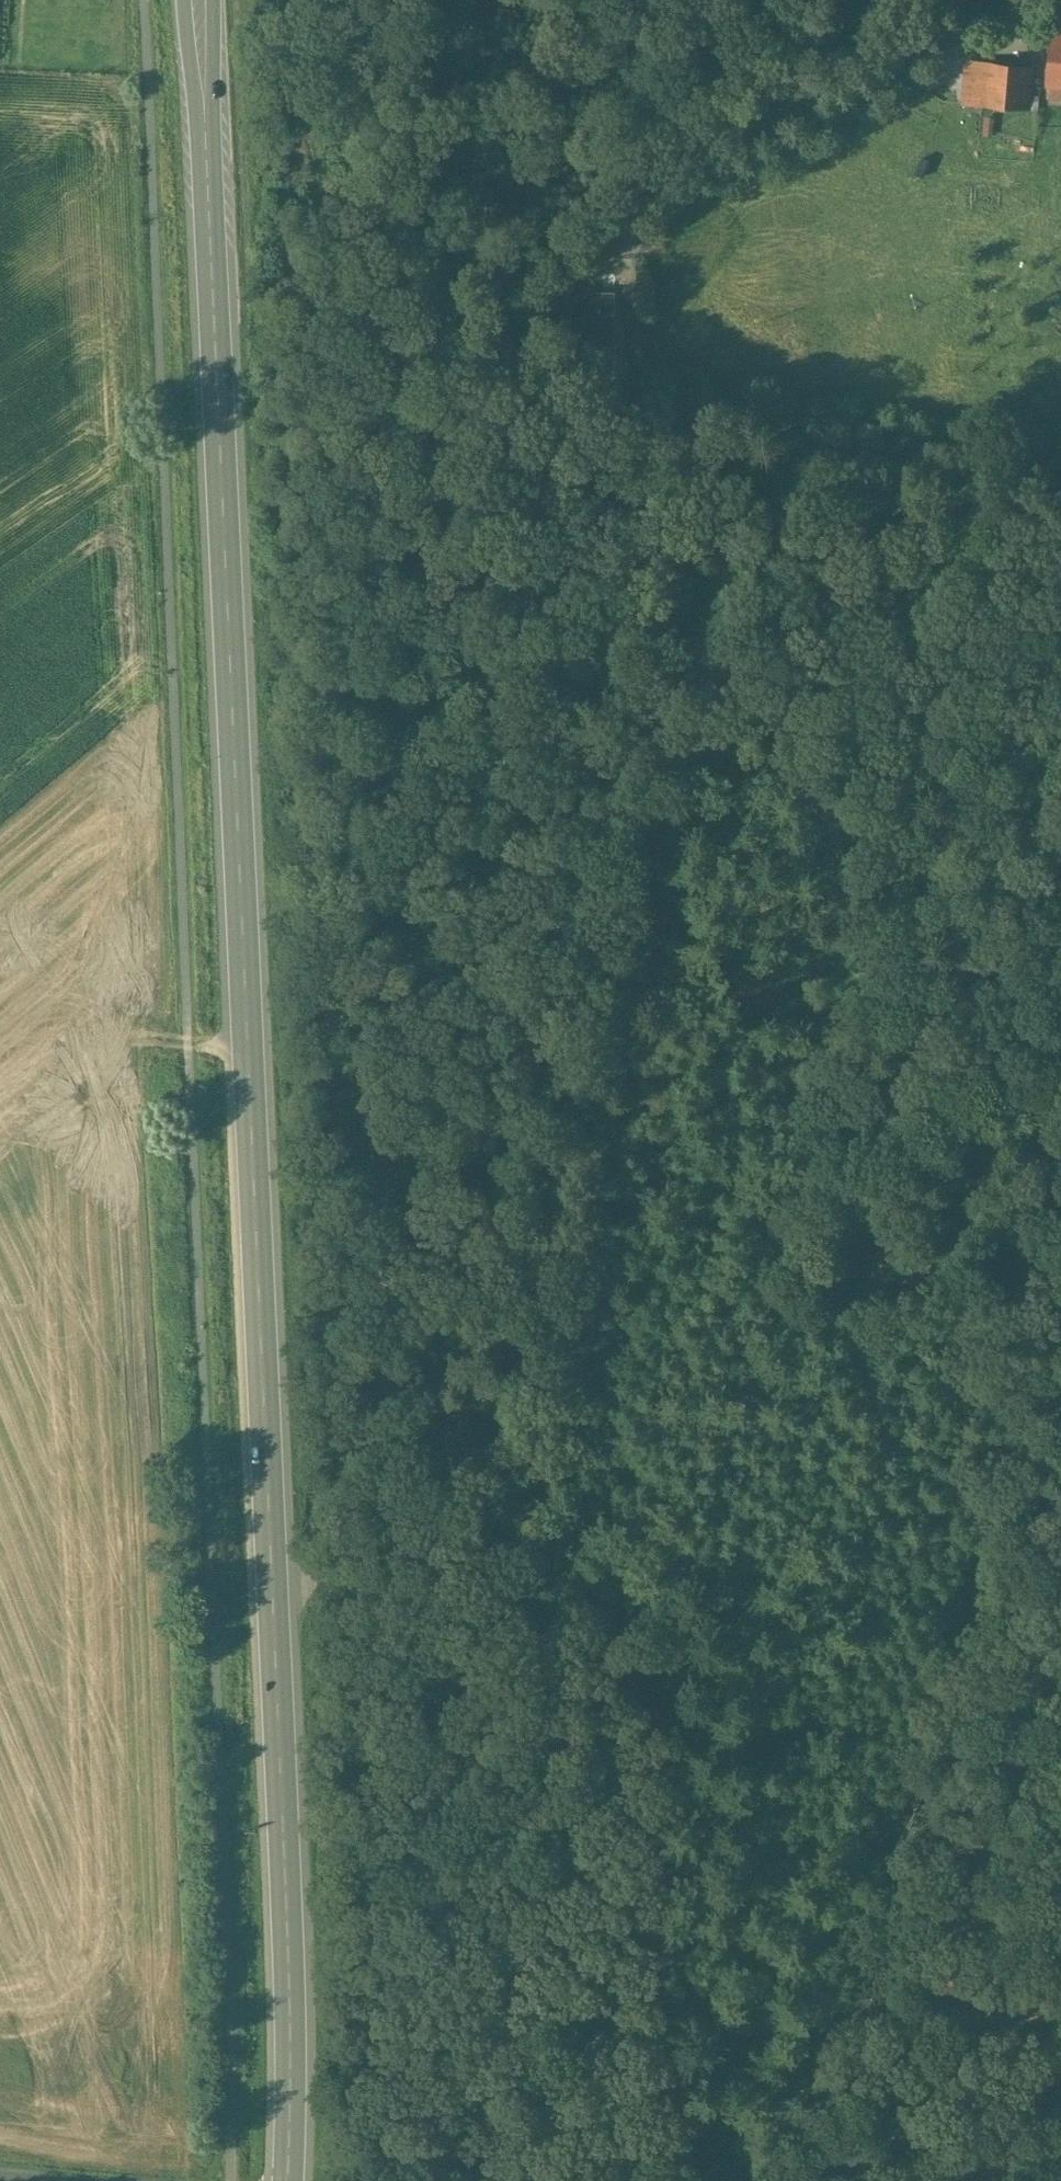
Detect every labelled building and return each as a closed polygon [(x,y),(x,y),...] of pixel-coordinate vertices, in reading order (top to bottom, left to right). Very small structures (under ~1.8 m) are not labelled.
[(1053,33),(1052,46),(1051,46),(1049,69),(1050,69),(1049,81),(1049,82),(1048,95),(1060,96),(1060,34),(1053,33)] [(986,63),(967,62),(963,103),(984,105),(984,104),(983,104),(986,63)] [(1031,68),(986,63),(983,104),(984,104),(1028,108),(1031,68)] [(613,293),(587,293),(586,342),(597,342),(597,334),(613,334),(613,293)]
